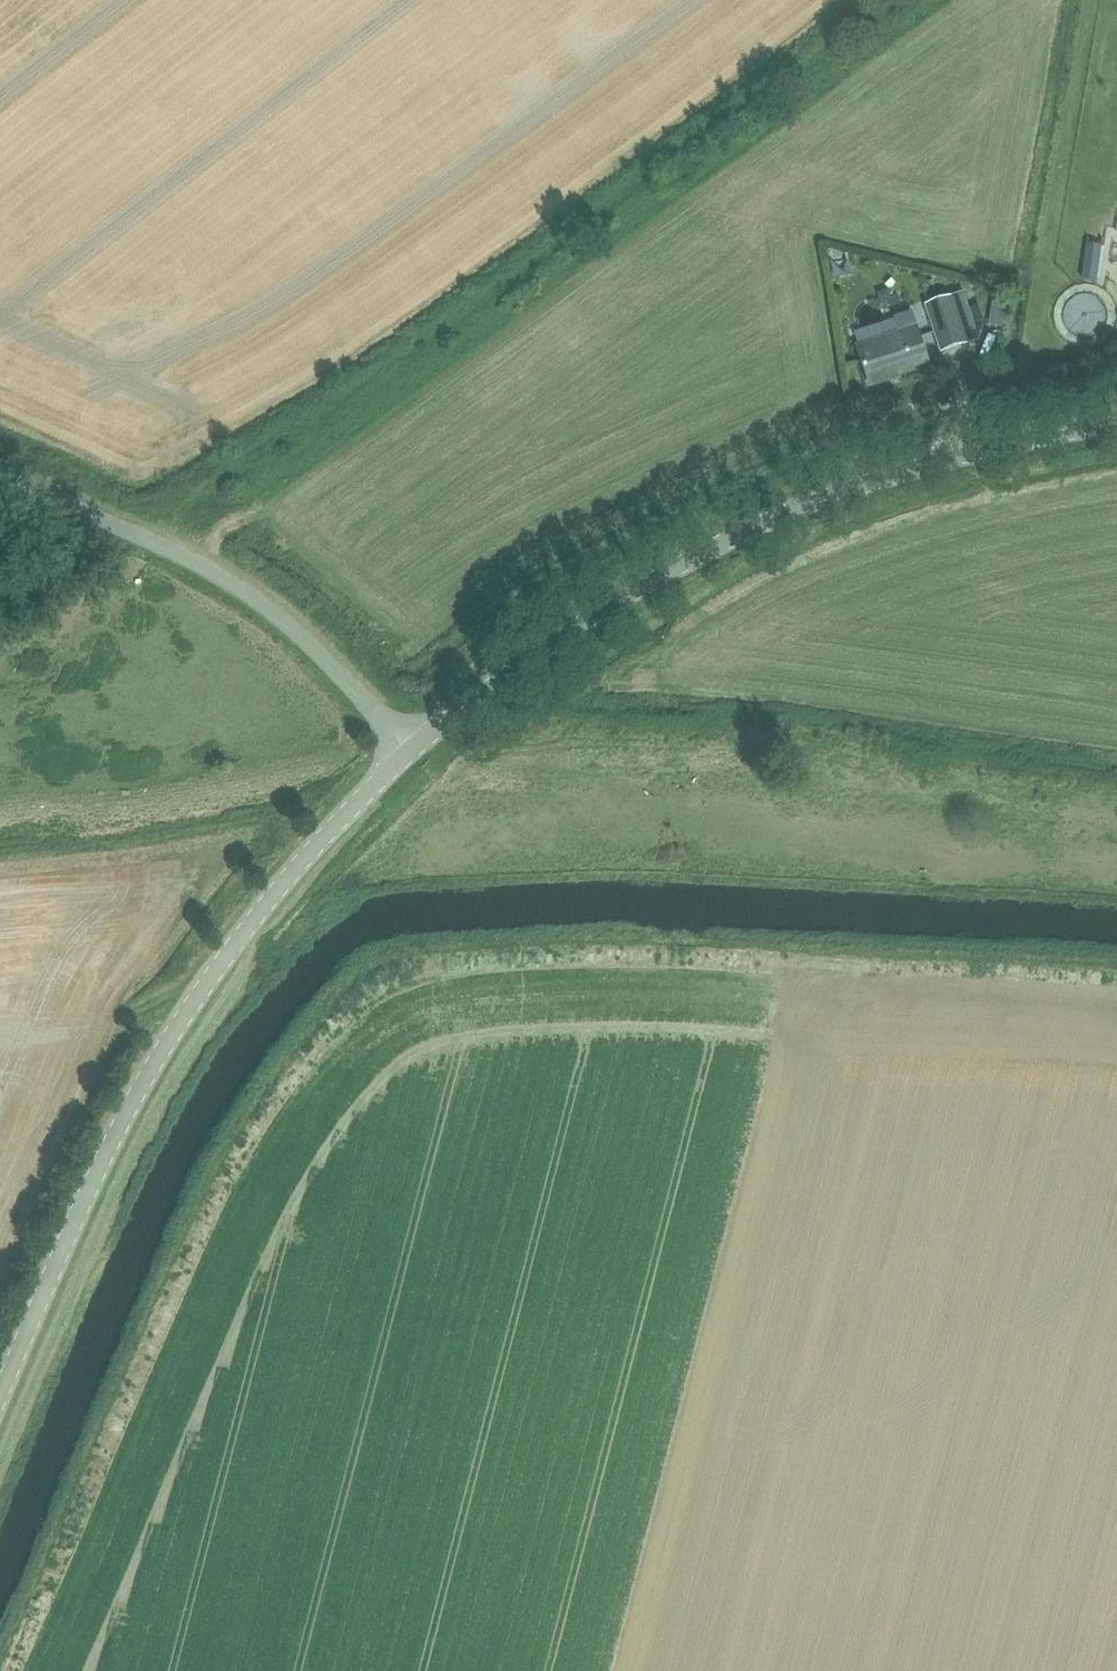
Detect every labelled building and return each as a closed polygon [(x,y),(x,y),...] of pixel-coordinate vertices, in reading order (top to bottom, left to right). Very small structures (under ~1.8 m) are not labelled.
[(1088,243),(1083,279),(1097,281),(1102,245),(1088,243)] [(996,289),(990,324),(1003,326),(1009,291),(996,289)] [(966,292),(928,303),(941,350),(980,339),(966,292)] [(896,317),(901,333),(859,347),(872,386),(891,379),(890,375),(914,367),(915,366),(914,366),(929,361),(912,312),(896,317)]
